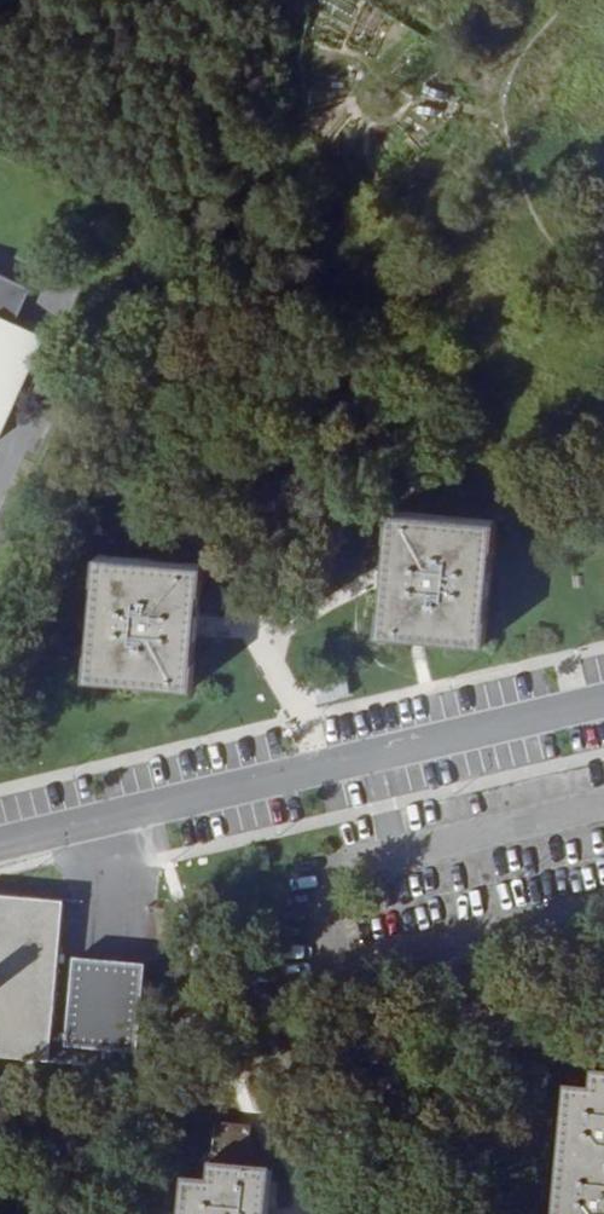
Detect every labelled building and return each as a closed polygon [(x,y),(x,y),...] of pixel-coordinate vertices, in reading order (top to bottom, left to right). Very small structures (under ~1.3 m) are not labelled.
[(45,336),(17,324),(33,289),(0,273),(0,436),(45,336)] [(392,511),(382,634),(412,637),(486,643),(497,520),(392,511)] [(100,556),(90,679),(193,687),(199,630),(205,565),(100,556)] [(0,898),(0,1059),(50,1063),(65,903),(0,898)] [(142,964),(71,959),(64,1048),(135,1053),(142,964)] [(597,1075),(596,1093),(570,1091),(559,1213),(603,1213),(603,1075),(597,1075)] [(216,1128),(214,1156),(250,1159),(252,1130),(216,1128)] [(183,1213),(271,1213),(274,1172),(213,1166),(211,1183),(186,1181),(183,1213)]
